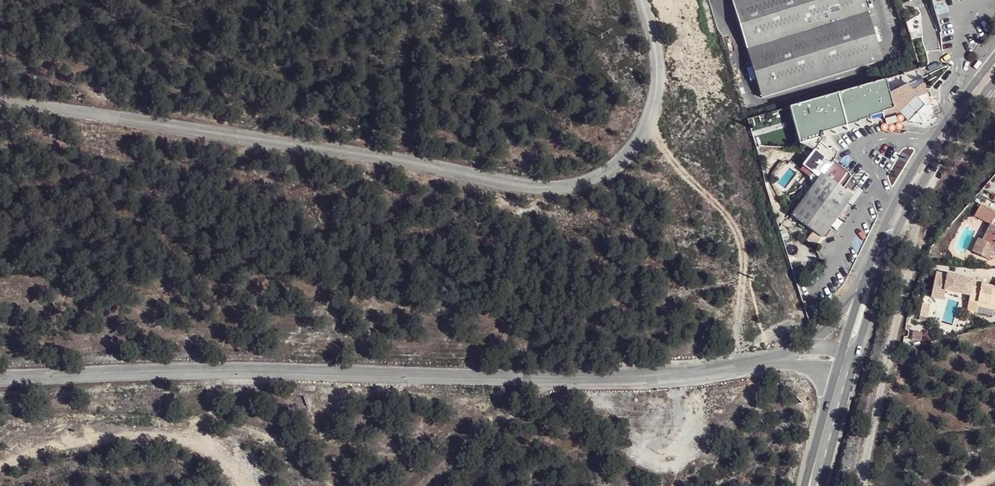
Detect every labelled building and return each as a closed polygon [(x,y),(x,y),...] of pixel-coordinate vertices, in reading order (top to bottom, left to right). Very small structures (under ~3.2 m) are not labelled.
[(867,12),(863,0),(732,0),(747,48),(867,12)] [(867,12),(747,48),(762,97),(882,61),(867,12)] [(979,60),(974,67),(978,70),(983,63),(979,60)] [(909,82),(906,71),(789,106),(799,140),(816,154),(824,143),(820,139),(817,131),(818,128),(828,126),(832,129),(844,125),(845,120),(856,118),(861,120),(874,117),(875,112),(880,110),(885,121),(896,118),(916,94),(909,82)] [(820,181),(817,185),(799,207),(796,203),(788,213),(822,240),(841,216),(860,192),(849,175),(835,164),(832,167),(816,154),(804,168),(813,175),(820,181)] [(809,178),(817,185),(820,181),(813,175),(809,178)] [(973,253),(988,261),(990,258),(992,259),(994,258),(994,229),(991,227),(983,243),(979,241),(973,253)] [(979,306),(994,310),(994,290),(982,288),(976,286),(977,284),(951,279),(949,291),(971,296),(969,305),(969,306),(976,307),(979,308),(979,306)] [(946,302),(936,300),(932,323),(939,324),(940,318),(943,319),(946,302)] [(979,308),(976,307),(969,306),(967,314),(977,316),(979,308)]
